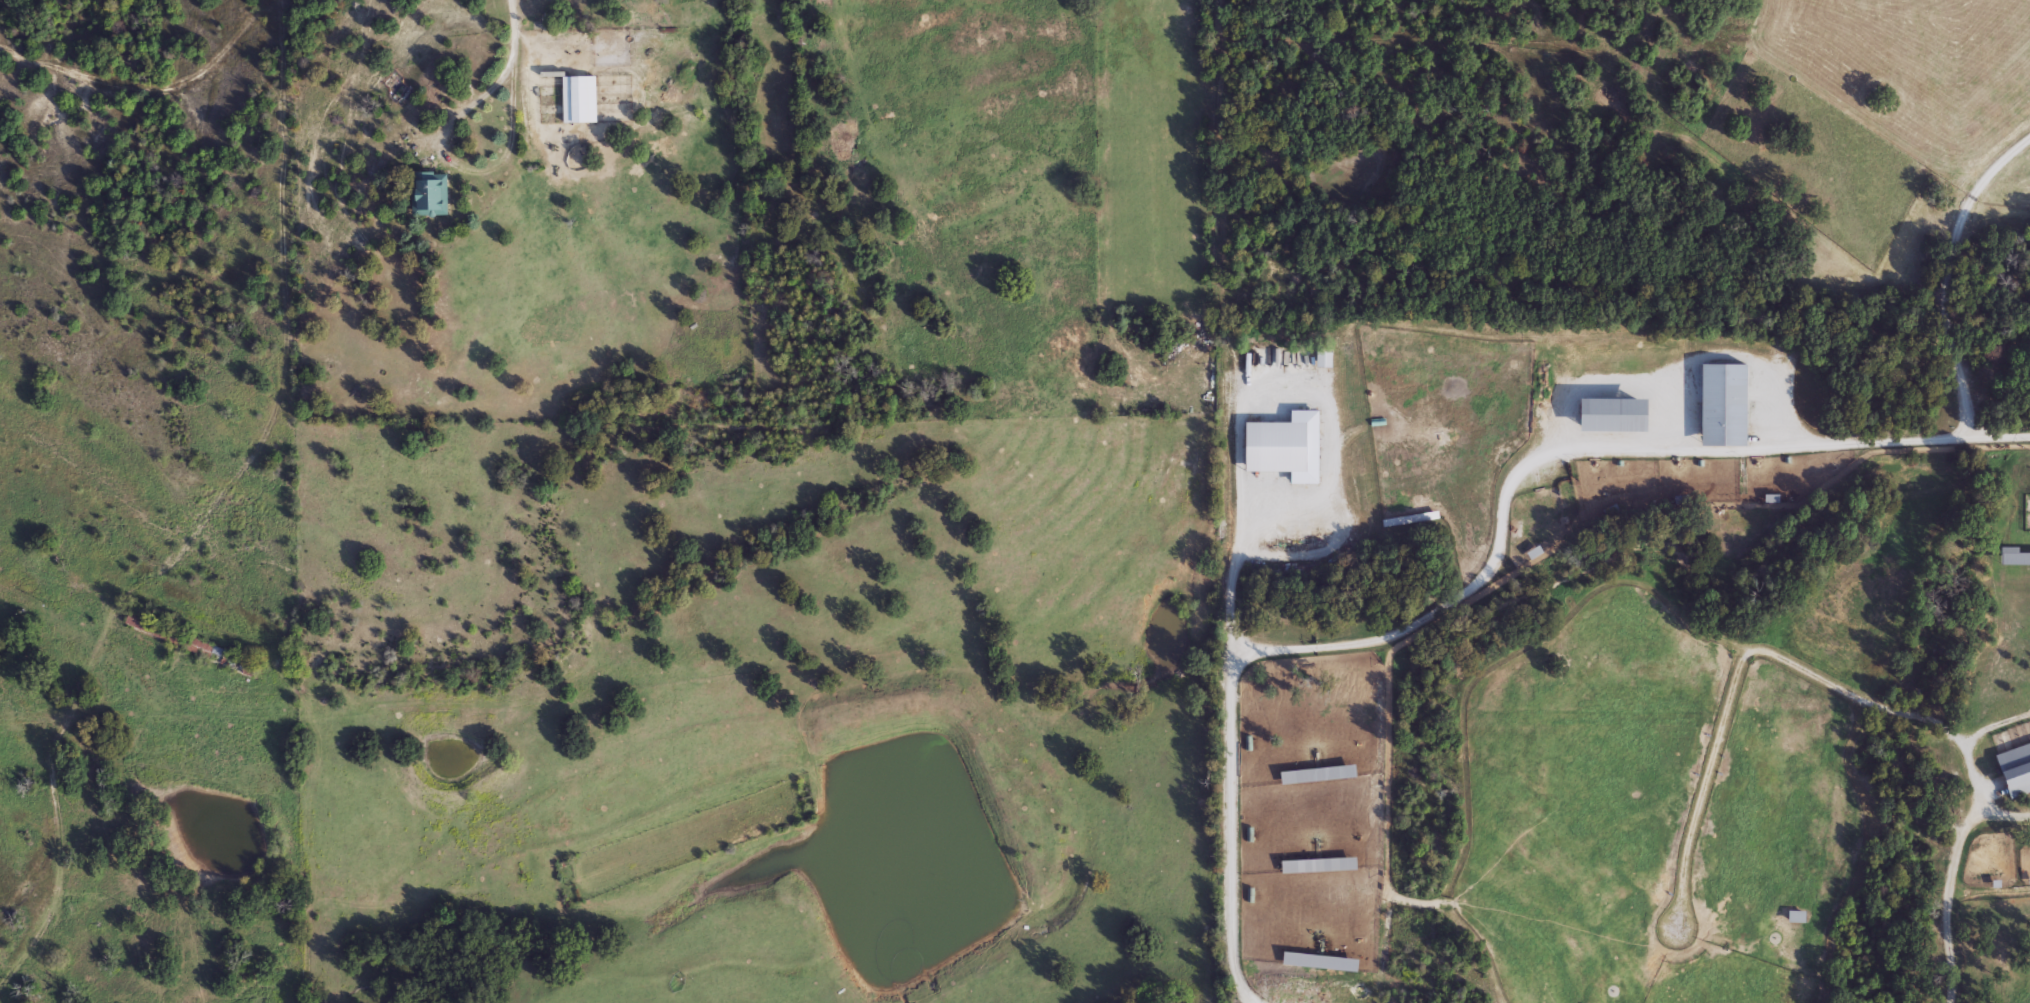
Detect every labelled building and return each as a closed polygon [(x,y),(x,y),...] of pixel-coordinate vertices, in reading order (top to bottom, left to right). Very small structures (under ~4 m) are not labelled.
[(595,123),(563,123),(563,77),(595,77),(595,123)] [(447,216),(412,217),(411,174),(446,174),(447,216)] [(1743,447),(1699,447),(1699,365),(1743,365),(1743,447)] [(1642,433),(1576,432),(1576,400),(1642,401),(1642,433)] [(1540,554),(1528,560),(1525,554),(1537,548),(1540,554)] [(251,675),(122,628),(128,613),(256,660),(251,675)] [(1993,753),(2029,742),(2029,790),(2006,797),(1993,753)] [(1355,779),(1281,786),(1280,773),(1354,766),(1355,779)] [(1355,859),(1356,872),(1281,874),(1280,861),(1355,859)] [(1803,913),(1803,923),(1787,923),(1787,913),(1803,913)] [(1282,966),(1283,954),(1358,959),(1357,972),(1282,966)]
